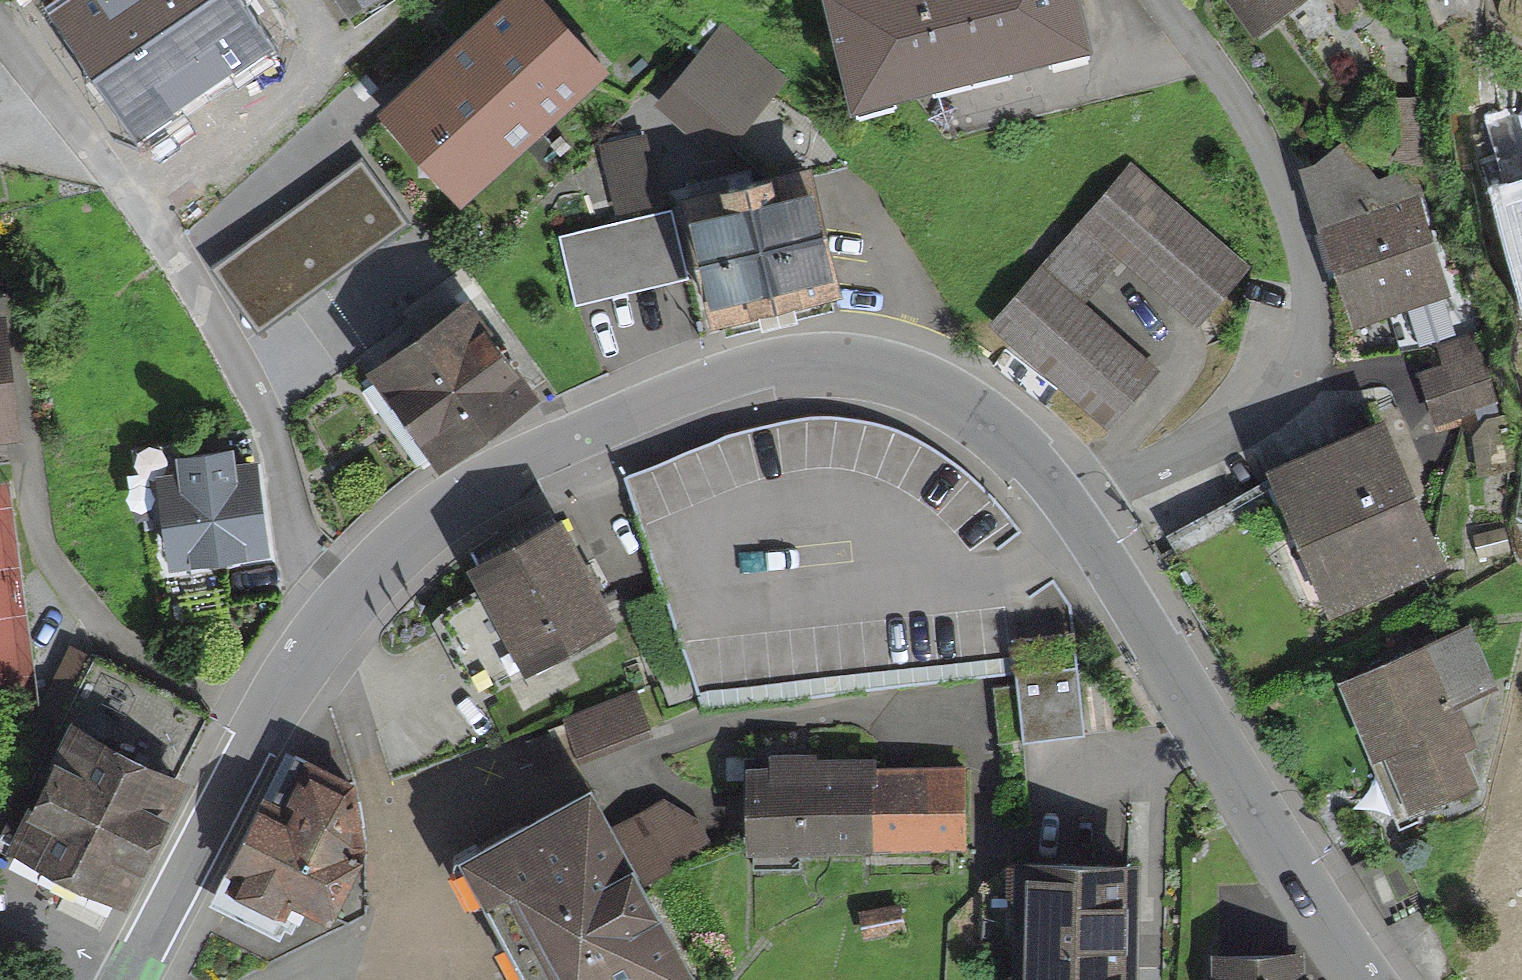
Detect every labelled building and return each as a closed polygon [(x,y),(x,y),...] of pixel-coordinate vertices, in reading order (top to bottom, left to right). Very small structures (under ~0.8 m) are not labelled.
[(201,0),(29,0),(28,1),(95,103),(214,25),(237,59),(266,40),(240,0),(203,0),(201,1),(201,0)] [(391,108),(461,184),(598,58),(545,0),(509,0),(391,108)] [(1078,0),(838,0),(858,90),(1086,39),(1078,0)] [(1256,25),(1289,0),(1237,0),(1256,25)] [(661,100),(729,154),(789,79),(720,25),(661,100)] [(403,220),(361,162),(218,265),(260,323),(403,220)] [(719,299),(829,271),(802,165),(691,193),(719,299)] [(1441,284),(1410,166),(1323,190),(1354,307),(1441,284)] [(1237,268),(1125,169),(987,325),(1099,424),(1237,268)] [(678,215),(563,230),(572,300),(687,285),(678,215)] [(438,439),(526,379),(468,295),(380,355),(438,439)] [(0,314),(0,420),(13,418),(0,314)] [(1496,424),(1470,355),(1405,380),(1431,448),(1496,424)] [(689,690),(1024,653),(1023,632),(1017,541),(952,459),(875,415),(796,410),(644,467),(618,477),(689,690)] [(1434,553),(1379,417),(1279,457),(1335,593),(1434,553)] [(262,536),(251,459),(232,462),(229,445),(181,451),(183,468),(167,470),(177,547),(262,536)] [(604,606),(559,516),(483,554),(528,643),(604,606)] [(1481,694),(1460,633),(1312,685),(1338,760),(1363,752),(1383,810),(1465,782),(1439,708),(1481,694)] [(108,894),(201,711),(95,658),(3,841),(108,894)] [(563,718),(578,758),(649,731),(635,692),(563,718)] [(735,750),(734,832),(949,833),(949,751),(735,750)] [(326,905),(357,839),(349,779),(292,752),(225,893),(291,924),(305,894),(326,905)] [(458,865),(518,979),(688,979),(608,830),(590,795),(458,865)] [(664,800),(608,830),(638,885),(693,856),(664,800)] [(1508,835),(1521,847),(1521,819),(1508,835)] [(1012,861),(1016,979),(1131,979),(1127,858),(1012,861)] [(859,914),(864,940),(906,932),(901,906),(859,914)] [(1218,951),(1219,979),(1310,979),(1310,975),(1297,975),(1296,950),(1218,951)]
